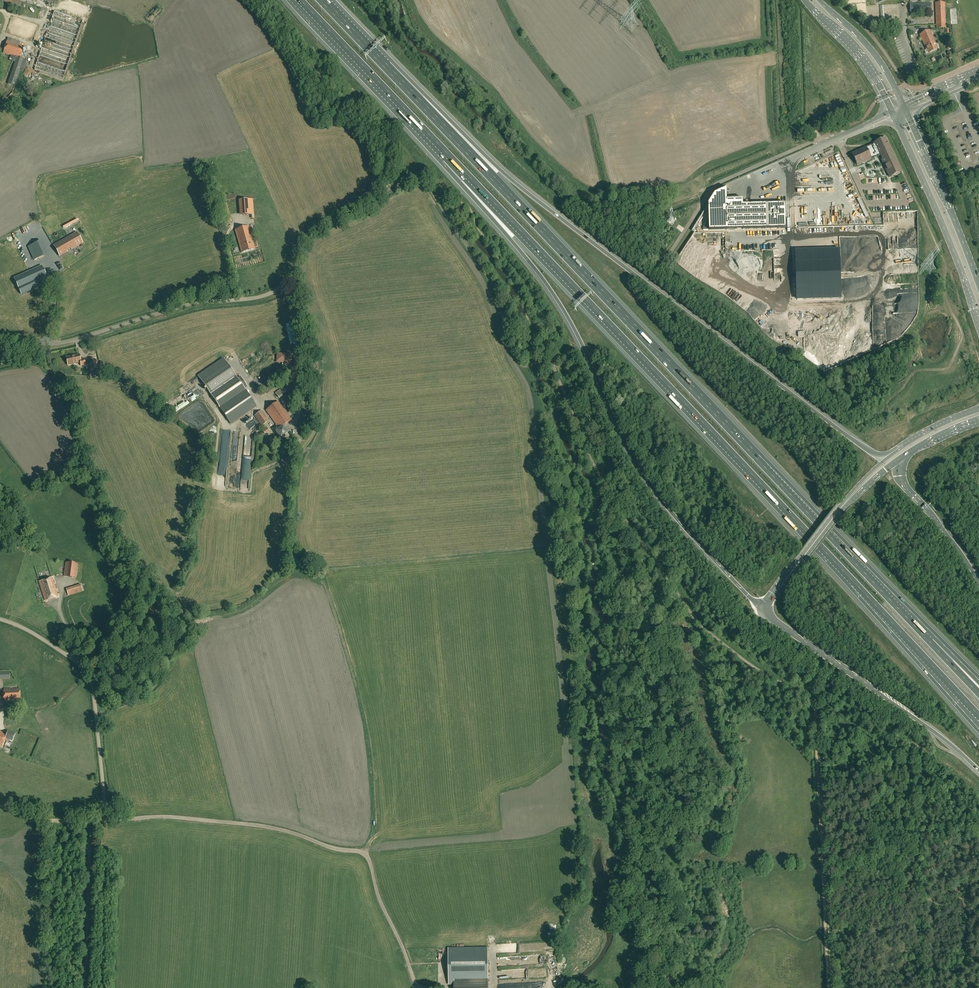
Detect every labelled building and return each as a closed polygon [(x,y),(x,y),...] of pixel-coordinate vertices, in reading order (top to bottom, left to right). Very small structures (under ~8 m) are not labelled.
[(88,6),(70,0),(58,0),(34,69),(63,79),(88,6)] [(936,3),(937,25),(936,29),(946,28),(945,24),(944,2),(936,3)] [(910,4),(910,13),(931,12),(931,3),(910,4)] [(929,52),(937,49),(934,43),(935,42),(930,30),(920,34),(925,47),(926,46),(929,52)] [(24,46),(7,40),(3,52),(11,54),(20,57),(24,46)] [(24,59),(16,56),(14,62),(8,83),(15,86),(20,70),(24,59)] [(882,160),(890,177),(901,172),(896,160),(894,161),(892,156),(894,156),(886,138),(852,154),(857,166),(881,155),(883,159),(882,160)] [(640,149),(636,156),(647,163),(652,155),(640,149)] [(785,203),(743,205),(743,199),(727,199),(727,189),(727,188),(717,192),(715,193),(708,204),(709,230),(786,228),(785,203)] [(255,198),(240,199),(241,215),(253,214),(253,219),(256,219),(255,198)] [(78,221),(77,218),(65,225),(66,227),(78,221)] [(235,230),(242,252),(254,249),(248,227),(235,230)] [(60,256),(83,243),(77,232),(53,245),(60,256)] [(34,260),(48,254),(41,240),(28,246),(34,260)] [(54,271),(48,261),(22,276),(31,292),(52,280),(48,274),(54,271)] [(280,327),(284,334),(288,332),(286,329),(290,328),(288,324),(280,327)] [(79,354),(66,357),(68,365),(80,362),(81,366),(85,365),(84,359),(80,359),(79,354)] [(303,356),(294,356),(293,365),(302,366),(303,356)] [(213,397),(238,379),(223,358),(198,375),(213,397)] [(91,370),(98,368),(96,359),(89,360),(91,370)] [(241,377),(238,379),(213,397),(219,406),(244,389),(247,387),(241,377)] [(279,398),(297,386),(293,380),(275,393),(279,398)] [(219,406),(231,424),(256,406),(244,389),(219,406)] [(280,438),(288,432),(283,426),(292,420),(278,401),(266,410),(276,425),(276,426),(272,429),(275,432),(275,431),(280,438)] [(269,421),(262,410),(254,416),(262,426),(269,421)] [(25,551),(28,546),(23,543),(20,548),(25,551)] [(66,563),(64,576),(76,577),(78,564),(66,563)] [(58,597),(52,577),(39,581),(45,601),(58,597)] [(83,591),(80,584),(66,588),(68,596),(83,591)] [(4,689),(4,701),(20,700),(19,688),(4,689)] [(2,746),(5,738),(12,741),(15,734),(8,731),(7,734),(0,731),(0,745),(2,746)] [(488,979),(488,947),(448,948),(449,982),(454,982),(454,980),(488,979)] [(454,982),(454,987),(488,987),(488,979),(454,980),(454,982)]
